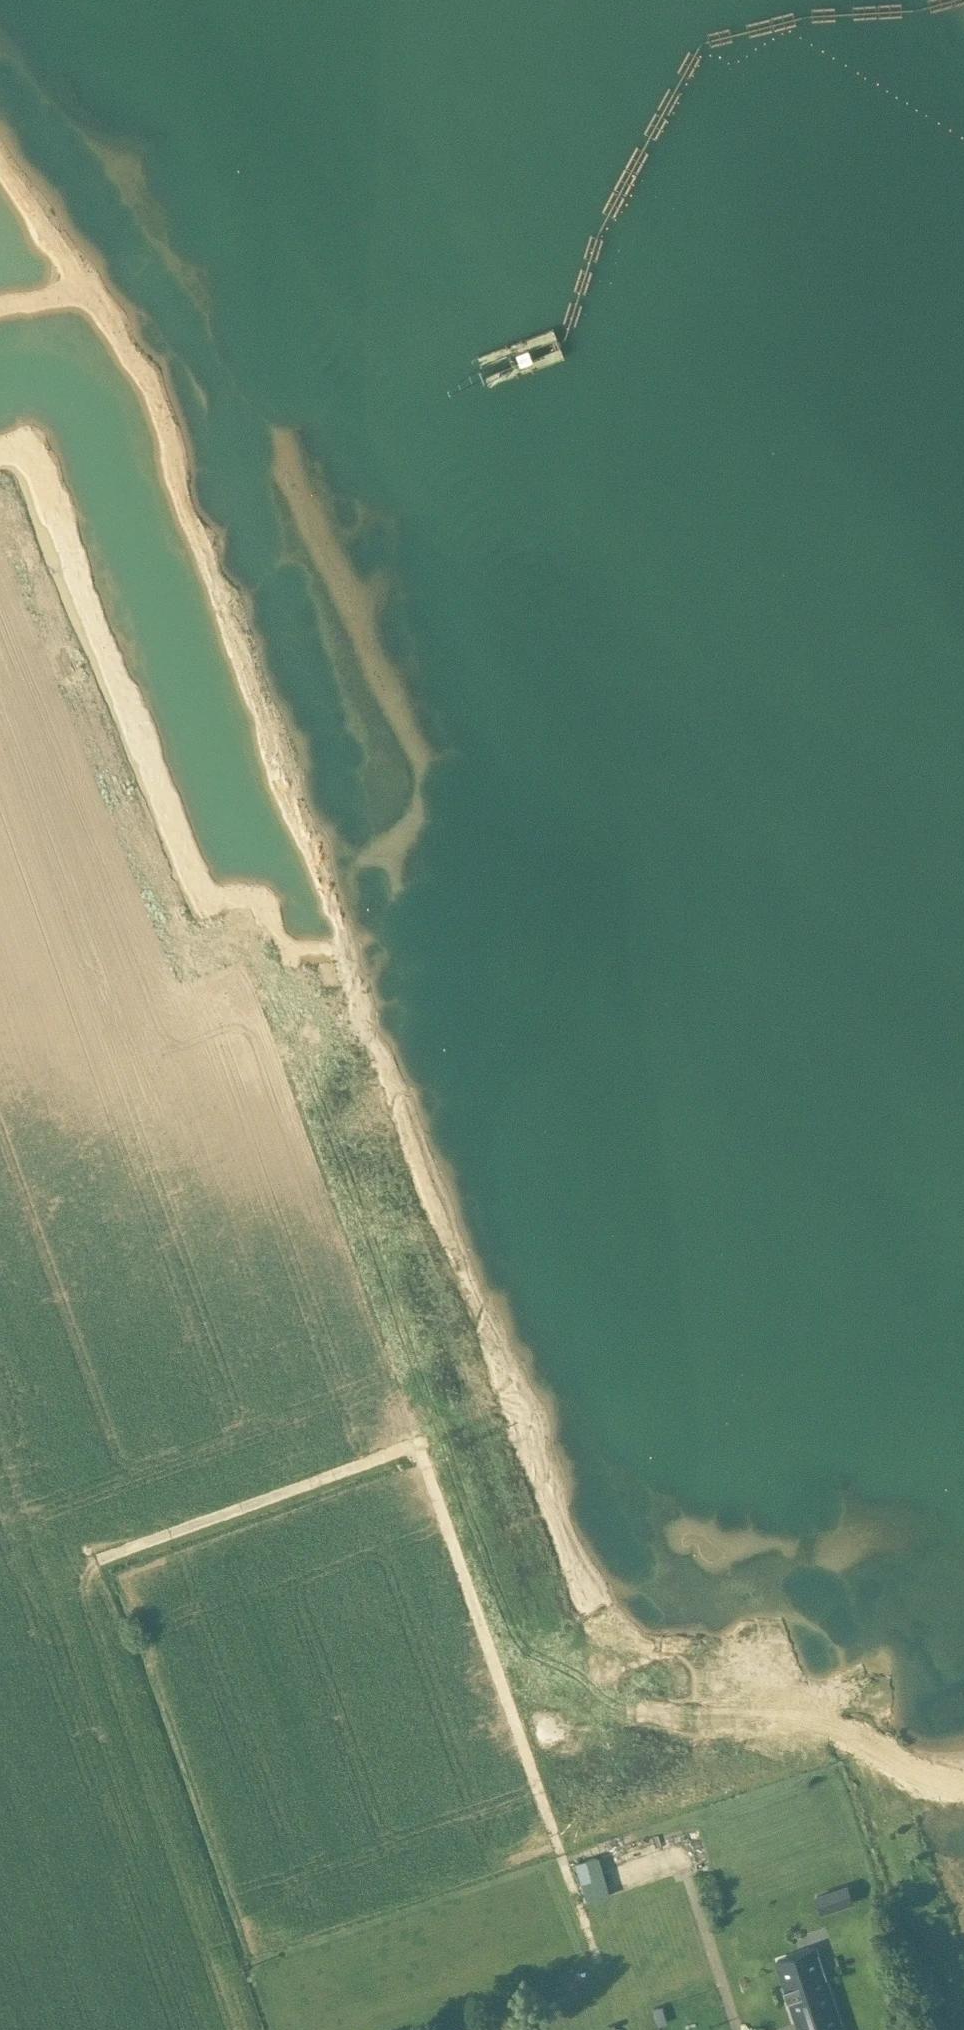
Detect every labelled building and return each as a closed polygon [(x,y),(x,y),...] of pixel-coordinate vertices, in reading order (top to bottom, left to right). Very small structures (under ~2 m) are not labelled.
[(574,1861),(586,1900),(609,1893),(596,1854),(574,1861)] [(849,1884),(816,1893),(821,1910),(854,1901),(849,1884)] [(777,1960),(800,2029),(842,2029),(815,1947),(777,1960)]
